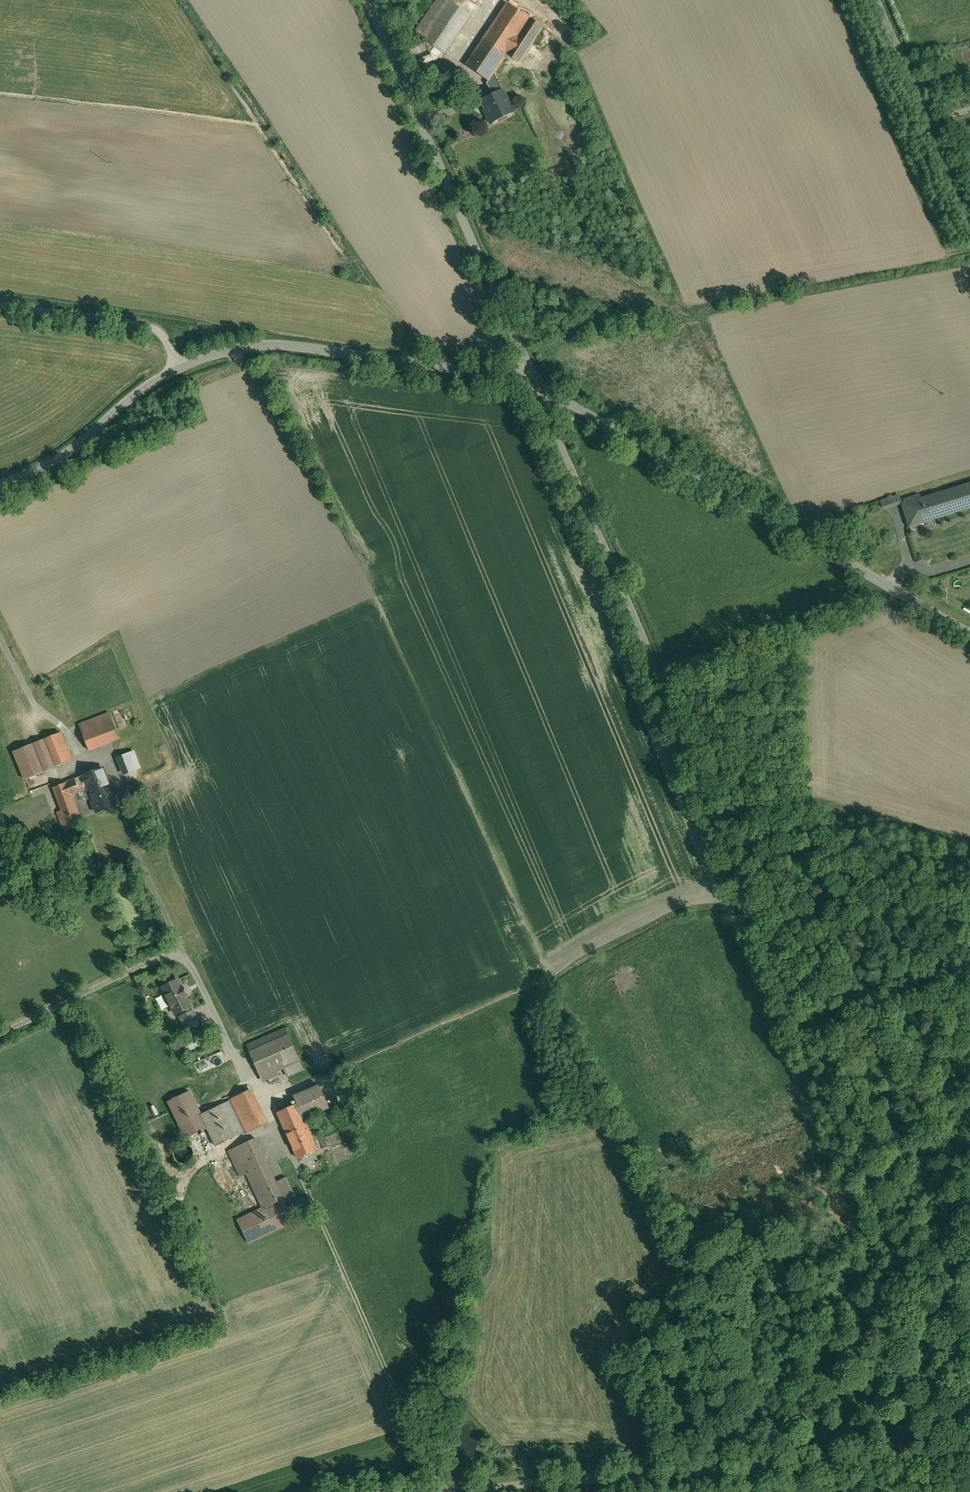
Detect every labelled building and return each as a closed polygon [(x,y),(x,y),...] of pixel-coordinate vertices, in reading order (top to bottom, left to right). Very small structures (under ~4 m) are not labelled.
[(414,34),(432,46),(442,53),(444,54),(470,15),(449,1),(450,0),(437,0),(414,34)] [(507,3),(466,65),(488,81),(494,73),(495,72),(504,79),(516,61),(519,63),(543,27),(507,3)] [(429,50),(411,57),(415,67),(439,58),(442,53),(432,46),(429,50)] [(502,90),(494,73),(488,81),(487,83),(493,95),(502,90)] [(493,95),(482,100),(488,114),(487,115),(491,123),(513,112),(502,90),(493,95)] [(921,500),(920,496),(905,500),(907,504),(904,505),(910,525),(969,506),(969,485),(921,500)] [(902,504),(899,494),(880,500),(883,510),(902,504)] [(919,553),(917,562),(929,566),(932,558),(919,553)] [(109,713),(79,724),(89,750),(119,739),(109,713)] [(61,732),(45,739),(56,766),(72,760),(61,732)] [(44,771),(56,766),(45,739),(12,752),(24,781),(45,772),(44,771)] [(142,767),(135,750),(116,757),(123,775),(142,767)] [(103,768),(53,788),(62,810),(57,812),(65,832),(83,825),(71,795),(87,789),(86,786),(107,778),(103,768)] [(107,778),(86,786),(87,789),(97,813),(117,805),(107,778)] [(193,1007),(179,978),(161,987),(165,996),(165,998),(169,1006),(170,1006),(175,1016),(193,1007)] [(201,1024),(194,1009),(178,1017),(185,1031),(201,1024)] [(285,1028),(248,1045),(263,1080),(278,1073),(277,1070),(283,1067),(288,1076),(303,1069),(285,1028)] [(184,1052),(184,1042),(175,1042),(175,1052),(184,1052)] [(319,1085),(294,1096),(297,1103),(297,1104),(304,1118),(329,1107),(319,1085)] [(252,1089),(229,1100),(230,1101),(245,1132),(246,1133),(268,1122),(252,1089)] [(201,1115),(202,1114),(190,1091),(167,1102),(185,1139),(207,1128),(201,1115)] [(202,1114),(201,1115),(207,1128),(216,1146),(245,1132),(230,1101),(202,1114)] [(304,1118),(297,1104),(297,1103),(277,1112),(298,1158),(318,1149),(304,1118)] [(276,1182),(256,1138),(229,1151),(241,1176),(247,1173),(262,1208),(284,1198),(276,1182)] [(190,1145),(189,1144),(187,1144),(185,1143),(183,1143),(181,1144),(179,1144),(178,1145),(176,1146),(175,1148),(174,1150),(174,1151),(173,1152),(173,1154),(174,1156),(174,1157),(175,1159),(176,1160),(177,1161),(178,1162),(180,1163),(182,1164),(184,1164),(187,1164),(188,1163),(189,1162),(191,1161),(192,1160),(193,1159),(193,1157),(194,1156),(194,1155),(194,1153),(194,1152),(194,1151),(193,1149),(193,1148),(192,1147),(190,1145)] [(287,1176),(276,1182),(284,1198),(284,1199),(295,1194),(287,1176)] [(284,1199),(284,1198),(262,1208),(238,1219),(249,1244),(295,1223),(284,1199)]
